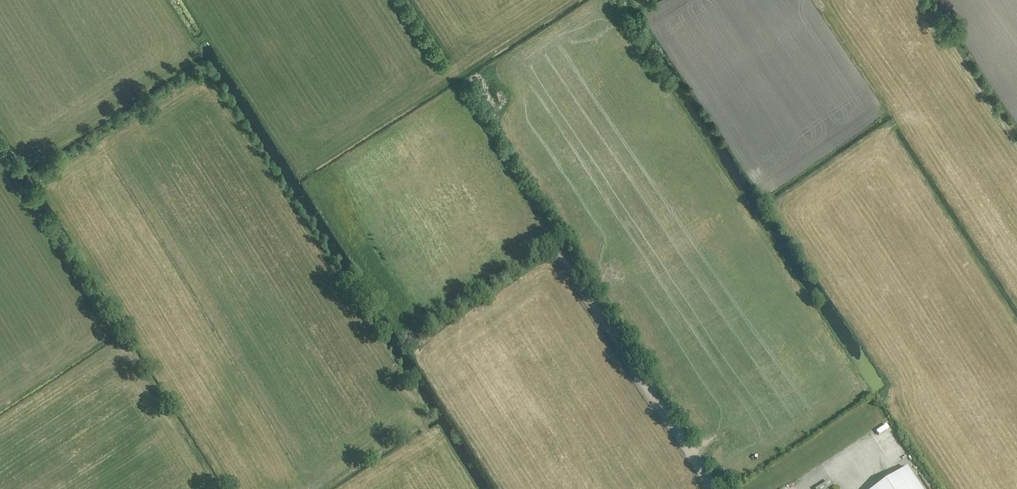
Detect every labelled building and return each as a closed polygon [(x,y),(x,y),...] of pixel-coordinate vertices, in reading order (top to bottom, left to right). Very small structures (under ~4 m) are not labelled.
[(898,446),(884,455),(894,470),(911,458),(908,454),(905,456),(898,446)] [(909,470),(879,488),(922,488),(909,470)]
